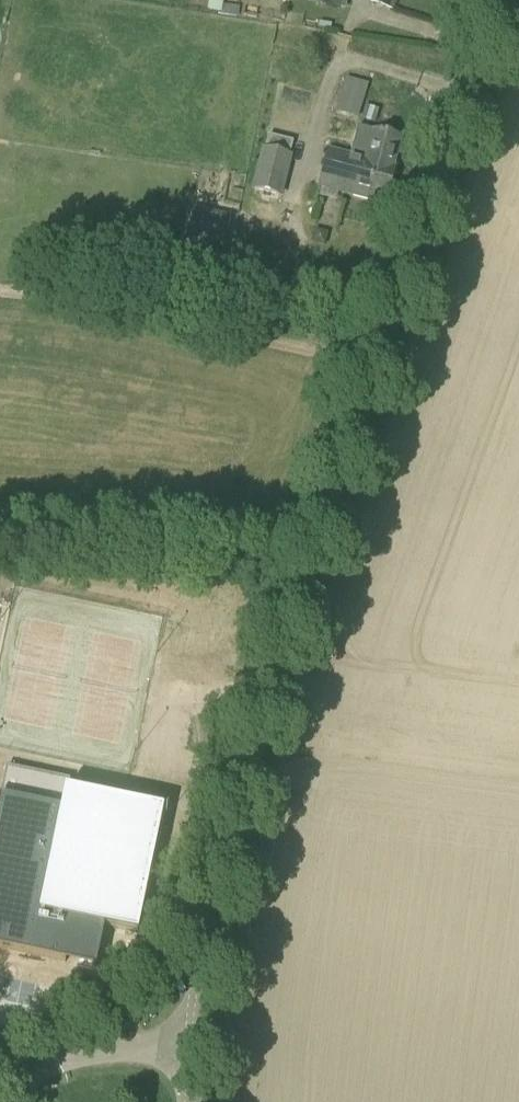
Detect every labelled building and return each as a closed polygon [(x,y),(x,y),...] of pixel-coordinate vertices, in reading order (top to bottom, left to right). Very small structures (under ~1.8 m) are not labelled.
[(395,0),(371,0),(370,4),(392,10),(395,0)] [(368,85),(346,77),(335,111),(357,118),(368,85)] [(352,143),(349,156),(330,151),(321,184),(355,193),(354,197),(370,201),(371,198),(387,202),(396,169),(395,168),(402,139),(374,131),(370,148),(352,143)] [(281,199),(292,156),(261,148),(250,191),(281,199)] [(328,233),(314,229),(311,243),(324,246),(328,233)] [(202,290),(212,286),(209,275),(199,279),(202,290)]
